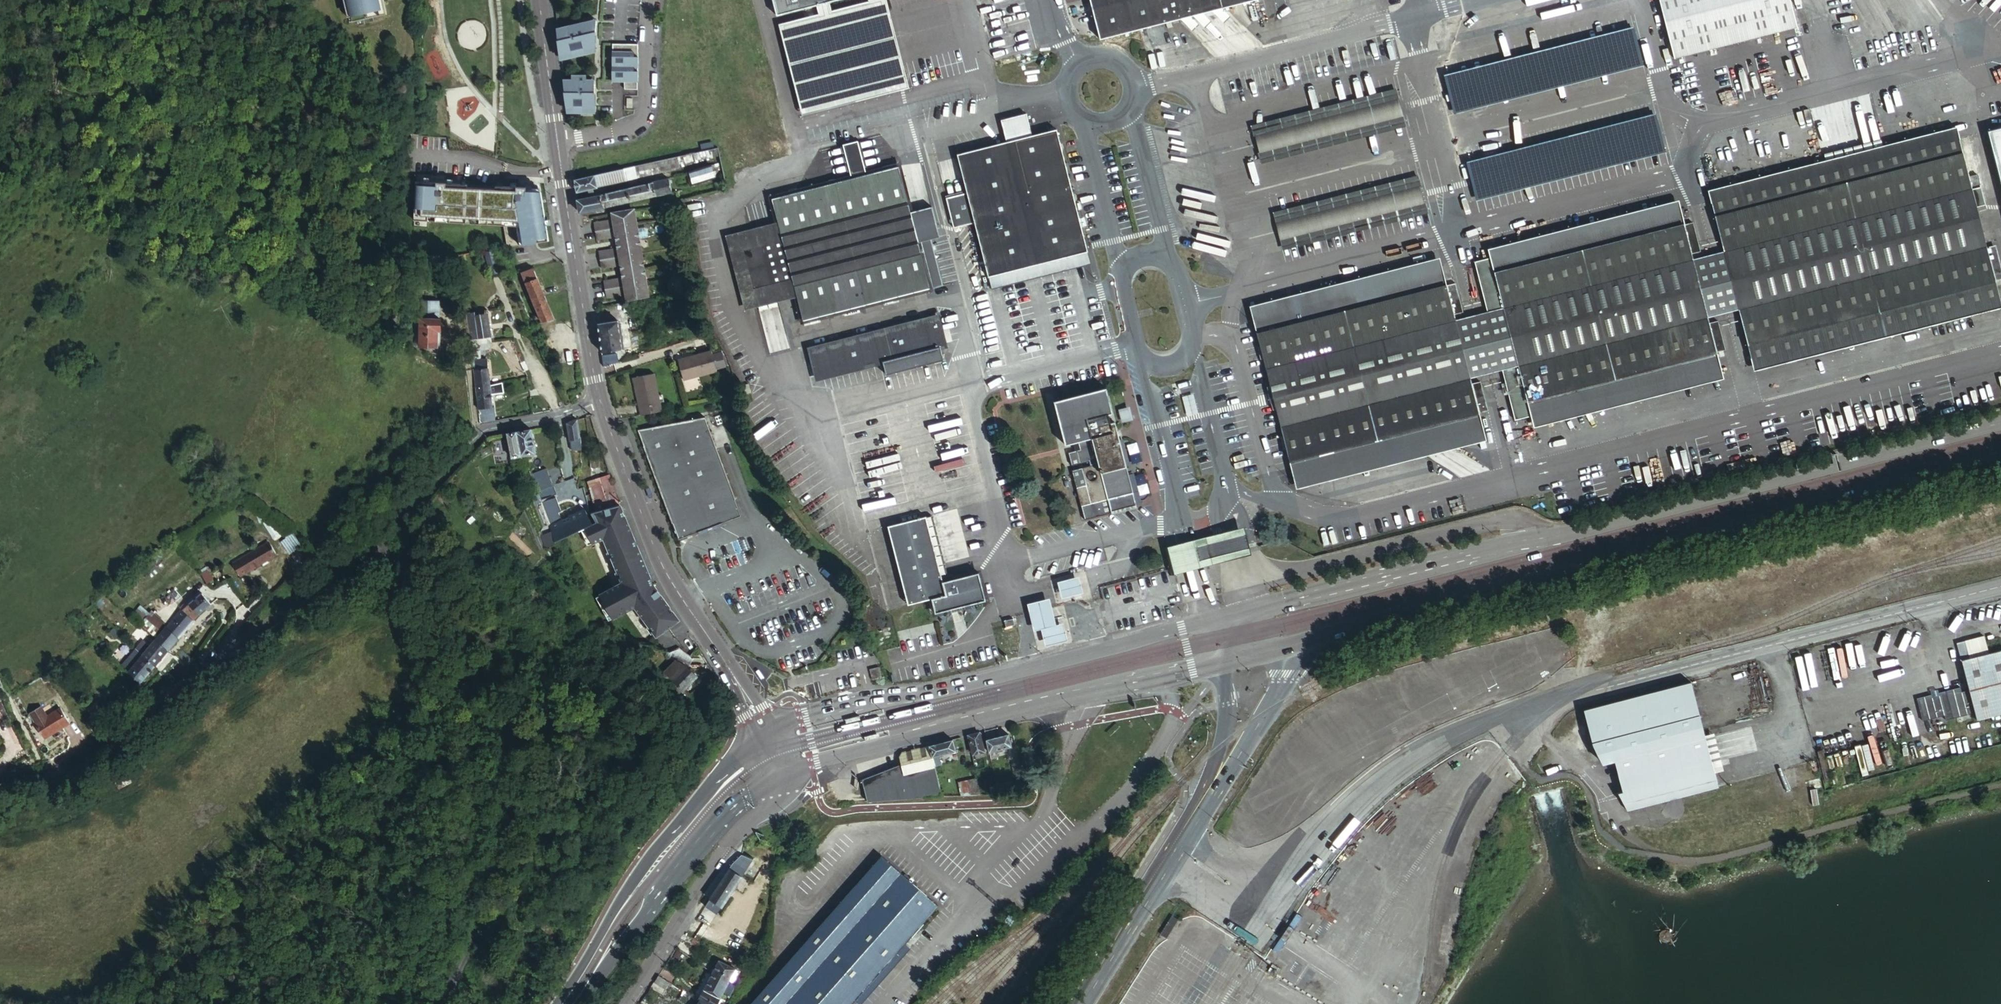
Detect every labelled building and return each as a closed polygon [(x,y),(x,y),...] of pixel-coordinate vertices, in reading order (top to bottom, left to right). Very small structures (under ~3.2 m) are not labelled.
[(350,23),(387,14),(384,0),(344,0),(350,23)] [(777,17),(816,7),(829,4),(845,0),(772,0),(777,17)] [(816,7),(818,15),(778,26),(801,117),(908,90),(886,0),(867,0),(868,3),(831,12),(829,4),(816,7)] [(1100,40),(1258,0),(1090,0),(1100,40)] [(1790,0),(1659,0),(1675,60),(1797,29),(1790,0)] [(574,25),(557,29),(561,56),(568,55),(567,52),(572,51),(573,54),(596,48),(597,20),(585,23),(585,25),(579,27),(575,28),(574,25)] [(1643,63),(1635,33),(1445,81),(1453,111),(1643,63)] [(613,44),(612,81),(625,81),(625,89),(638,89),(638,81),(639,52),(638,52),(638,44),(613,44)] [(564,80),(567,109),(574,109),(574,106),(580,106),(580,109),(588,109),(587,107),(596,107),(595,80),(587,80),(587,76),(572,76),(572,80),(564,80)] [(1405,124),(1397,94),(1252,131),(1259,161),(1405,124)] [(2000,186),(2000,115),(1984,120),(2000,186)] [(1665,150),(1658,120),(1467,168),(1475,198),(1665,150)] [(1964,125),(1708,191),(1711,203),(1724,252),(1738,309),(1751,359),(1941,311),(1944,322),(2000,307),(2000,304),(1995,281),(2000,279),(2000,270),(1996,250),(1988,252),(1970,183),(1979,180),(1964,125)] [(1085,253),(1054,131),(955,156),(987,278),(988,278),(1085,253)] [(711,156),(710,150),(677,157),(679,166),(711,156)] [(667,159),(668,168),(679,166),(677,157),(667,159)] [(667,159),(633,167),(635,176),(669,170),(668,168),(667,159)] [(688,172),(688,173),(691,185),(712,178),(708,165),(688,172)] [(1612,165),(1585,172),(1587,181),(1598,178),(1598,177),(1614,172),(1612,165)] [(622,169),(623,177),(623,179),(635,176),(633,167),(622,169)] [(773,199),(780,226),(797,294),(804,321),(929,289),(898,167),(773,199)] [(575,179),(577,191),(598,186),(597,182),(603,182),(623,177),(622,169),(575,179)] [(651,181),(652,183),(655,194),(672,190),(668,177),(651,181)] [(1427,210),(1419,180),(1274,217),(1281,247),(1427,210)] [(549,240),(542,192),(527,191),(527,187),(497,186),(496,189),(468,188),(468,184),(416,182),(415,221),(429,222),(430,217),(481,219),(480,224),(504,225),(508,247),(549,240)] [(652,183),(578,198),(580,211),(655,194),(652,183)] [(613,212),(614,222),(616,221),(616,225),(634,221),(636,224),(637,224),(635,209),(613,212)] [(1685,226),(1681,210),(1490,259),(1494,274),(1685,226)] [(614,222),(617,242),(639,236),(637,224),(636,224),(634,221),(616,225),(616,221),(614,222)] [(609,223),(593,226),(595,238),(610,235),(609,223)] [(1693,223),(1685,226),(1494,274),(1503,309),(1518,365),(1528,401),(1716,353),(1725,350),(1718,322),(1710,324),(1708,317),(1694,260),(1692,254),(1700,252),(1693,223)] [(747,307),(797,294),(780,226),(730,239),(747,307)] [(639,236),(617,242),(621,270),(644,264),(639,236)] [(613,249),(598,252),(601,268),(616,266),(613,249)] [(493,251),(484,254),(491,278),(500,275),(493,251)] [(1724,252),(1694,260),(1708,317),(1738,309),(1724,252)] [(1087,264),(1085,253),(988,278),(991,289),(1087,264)] [(644,264),(621,270),(626,301),(649,297),(644,264)] [(533,270),(521,272),(533,305),(541,322),(555,319),(533,270)] [(618,279),(603,281),(605,297),(619,295),(618,279)] [(1463,313),(1455,284),(1257,335),(1290,462),(1488,411),(1480,382),(1472,384),(1470,377),(1456,321),(1454,315),(1463,313)] [(432,301),(419,301),(419,310),(432,310),(432,301)] [(655,305),(624,311),(627,322),(656,315),(655,305)] [(1503,309),(1456,321),(1470,377),(1518,365),(1503,309)] [(432,310),(419,310),(419,318),(433,319),(432,310)] [(484,311),(466,313),(470,345),(487,343),(489,342),(484,311)] [(419,318),(420,348),(437,347),(437,331),(441,331),(440,318),(433,319),(419,318)] [(937,318),(873,334),(881,363),(882,362),(940,348),(944,346),(937,318)] [(617,321),(598,324),(602,352),(621,350),(617,321)] [(818,379),(881,363),(873,334),(810,350),(818,379)] [(487,343),(470,345),(471,352),(488,350),(487,343)] [(940,348),(882,362),(886,376),(943,361),(940,348)] [(710,349),(694,354),(695,357),(679,362),(680,365),(712,356),(710,349)] [(1720,368),(1716,353),(1528,401),(1531,415),(1720,368)] [(602,356),(603,366),(617,362),(616,355),(602,356)] [(716,369),(712,356),(680,365),(684,379),(716,369)] [(472,361),(475,386),(488,385),(486,360),(472,361)] [(650,371),(629,378),(641,416),(662,410),(650,371)] [(699,376),(687,379),(690,390),(702,387),(699,376)] [(503,382),(492,383),(492,393),(503,392),(503,382)] [(488,385),(475,386),(478,423),(491,421),(488,385)] [(1090,466),(1072,471),(1085,520),(1112,513),(1112,512),(1136,506),(1115,423),(1107,424),(1106,418),(1113,416),(1106,388),(1054,402),(1065,446),(1078,443),(1080,450),(1068,453),(1072,466),(1089,462),(1090,466)] [(1127,407),(1120,409),(1123,421),(1131,419),(1127,407)] [(638,430),(679,539),(741,515),(704,417),(638,430)] [(578,419),(567,424),(570,445),(581,444),(578,419)] [(530,430),(506,434),(511,458),(535,454),(530,430)] [(537,487),(552,483),(547,469),(533,473),(537,487)] [(611,480),(593,486),(600,505),(617,498),(611,480)] [(547,508),(553,506),(548,492),(542,494),(547,508)] [(548,545),(560,539),(588,526),(594,523),(594,522),(589,515),(584,500),(579,501),(582,512),(559,522),(553,525),(552,525),(554,530),(543,535),(548,545)] [(547,508),(553,525),(559,522),(553,506),(547,508)] [(626,515),(622,507),(601,516),(602,519),(613,547),(603,552),(588,526),(560,539),(587,585),(612,573),(624,604),(628,603),(630,606),(637,602),(643,609),(645,607),(651,614),(667,601),(655,584),(642,553),(637,555),(621,517),(626,515)] [(642,553),(626,515),(621,517),(637,555),(642,553)] [(928,517),(891,527),(911,605),(934,599),(938,614),(953,610),(963,607),(987,601),(980,574),(950,582),(945,583),(942,571),(928,517)] [(613,547),(602,519),(594,522),(594,523),(588,526),(603,552),(613,547)] [(1163,548),(1170,575),(1190,570),(1241,558),(1252,555),(1244,528),(1233,531),(1183,543),(1163,548)] [(299,542),(291,535),(281,542),(290,555),(302,545),(299,542)] [(234,564),(241,577),(277,556),(269,543),(234,564)] [(143,570),(150,579),(160,572),(152,562),(143,570)] [(214,580),(208,570),(201,574),(202,575),(207,584),(214,580)] [(783,572),(778,574),(782,585),(786,597),(792,595),(783,572)] [(1078,592),(1074,574),(1052,579),(1056,597),(1078,592)] [(199,613),(212,603),(204,593),(184,610),(195,619),(199,613)] [(1027,604),(1034,631),(1041,630),(1045,646),(1068,641),(1063,623),(1056,625),(1049,599),(1027,604)] [(815,603),(809,605),(818,628),(824,626),(815,603)] [(143,623),(150,613),(141,606),(133,616),(143,623)] [(169,650),(195,619),(184,610),(183,609),(157,639),(169,650)] [(153,610),(143,623),(155,633),(165,620),(153,610)] [(1013,619),(1004,621),(1005,627),(1014,625),(1013,619)] [(1956,645),(1968,688),(1970,698),(1976,721),(2000,714),(2000,651),(1988,654),(1984,638),(1956,645)] [(156,665),(169,650),(157,639),(150,647),(150,648),(142,642),(137,649),(156,665)] [(142,681),(156,665),(137,649),(124,664),(131,670),(130,671),(142,681)] [(186,655),(181,660),(188,666),(193,661),(186,655)] [(175,661),(166,671),(175,682),(185,670),(175,661)] [(674,680),(685,690),(698,676),(688,666),(678,661),(667,672),(675,680),(674,680)] [(882,677),(879,667),(870,670),(873,680),(882,677)] [(173,688),(165,677),(155,685),(163,695),(173,688)] [(1714,782),(1689,685),(1584,713),(1593,751),(1623,805),(1714,782)] [(1968,688),(1952,692),(1955,702),(1970,698),(1968,688)] [(1942,692),(1932,694),(1938,713),(1947,710),(1942,692)] [(42,708),(33,714),(40,726),(38,727),(44,737),(69,722),(61,709),(47,717),(42,708)] [(980,732),(969,735),(973,755),(984,752),(980,732)] [(1009,736),(987,741),(991,759),(999,757),(997,750),(1011,747),(1009,736)] [(960,738),(930,745),(934,763),(940,762),(939,756),(956,752),(955,749),(962,748),(960,738)] [(862,779),(862,780),(867,802),(942,797),(934,763),(930,745),(902,752),(899,757),(901,765),(862,779)] [(1022,774),(1019,762),(1011,764),(1014,776),(1022,774)] [(980,792),(976,778),(963,781),(966,793),(973,792),(973,794),(980,792)] [(743,875),(752,862),(753,860),(743,855),(734,863),(705,906),(717,913),(743,875)] [(881,857),(752,1003),(852,1003),(938,907),(881,857)] [(754,863),(752,862),(743,875),(745,876),(754,863)] [(1179,918),(1173,914),(1161,933),(1167,936),(1179,918)] [(686,935),(681,940),(689,946),(691,943),(700,948),(701,945),(692,941),(694,938),(686,935)] [(738,952),(736,959),(736,960),(744,963),(745,962),(748,955),(738,952)] [(679,954),(676,960),(689,968),(693,963),(679,954)] [(740,967),(745,970),(748,963),(745,962),(744,963),(736,960),(736,959),(727,954),(723,961),(735,967),(740,967)] [(719,962),(712,974),(728,983),(729,981),(732,983),(735,977),(732,975),(735,970),(719,962)] [(698,1000),(700,1001),(704,1003),(717,1003),(728,983),(712,974),(698,1000)] [(659,976),(655,982),(665,988),(668,983),(659,976)]
